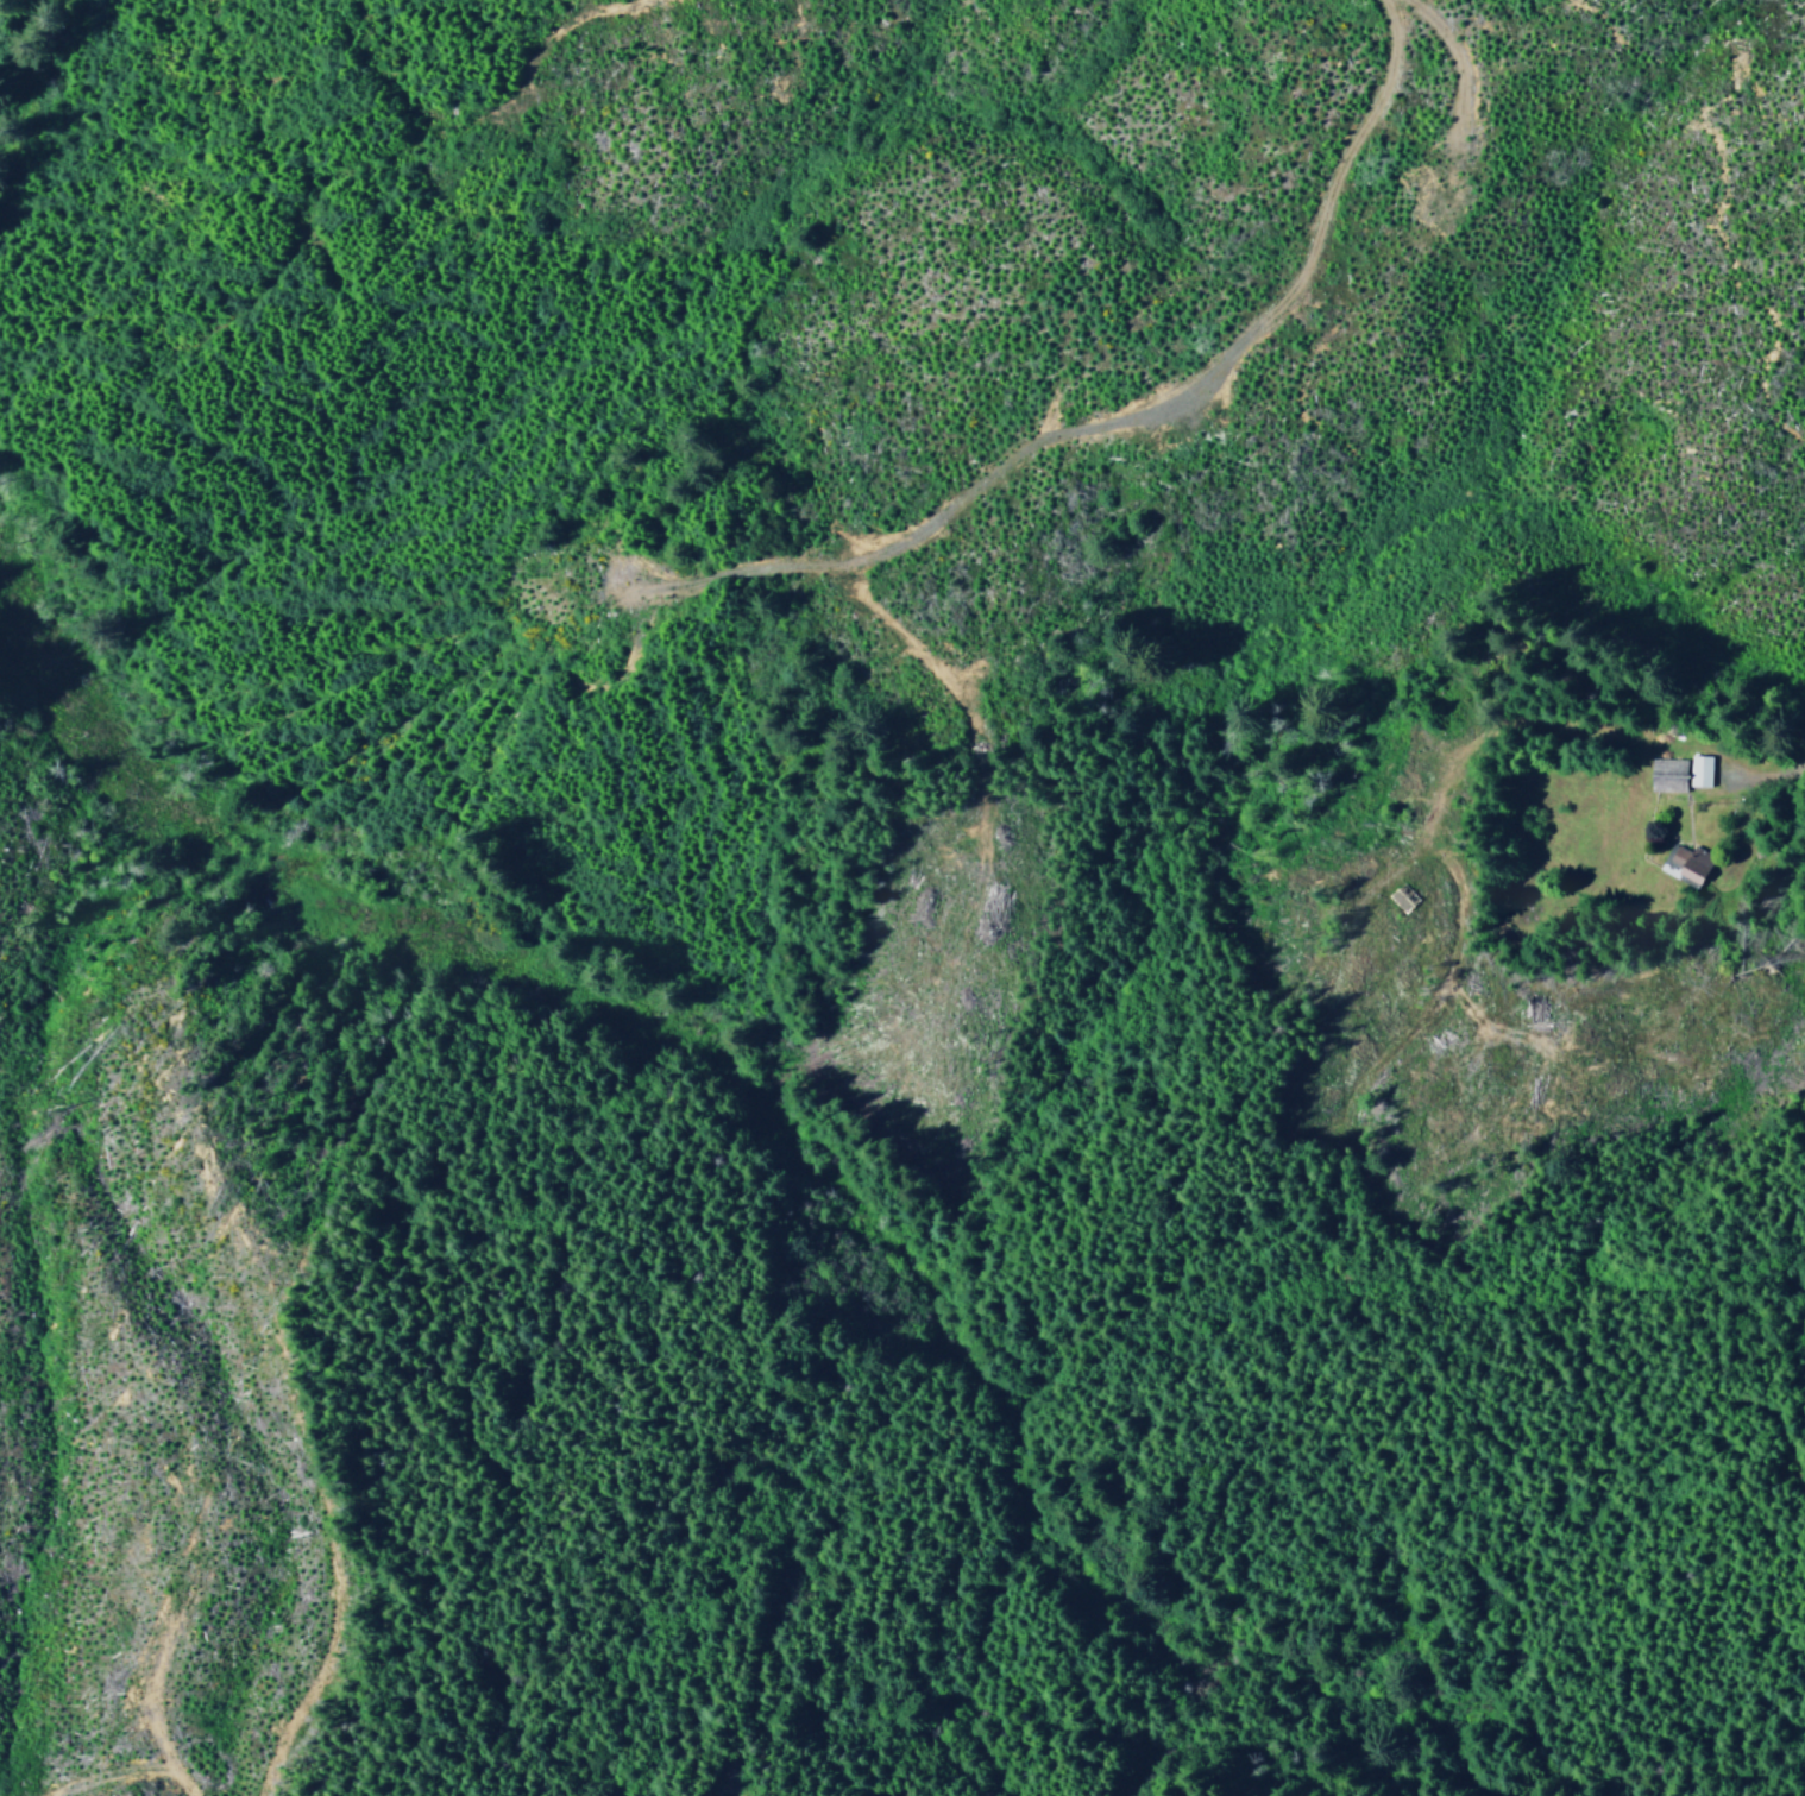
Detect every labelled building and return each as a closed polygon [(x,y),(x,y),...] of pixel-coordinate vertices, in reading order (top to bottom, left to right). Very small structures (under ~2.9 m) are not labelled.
[(1710,755),(1687,754),(1687,759),(1651,758),(1650,788),(1710,789),(1710,755)] [(1659,869),(1697,889),(1712,859),(1689,847),(1687,850),(1673,843),(1659,869)]
